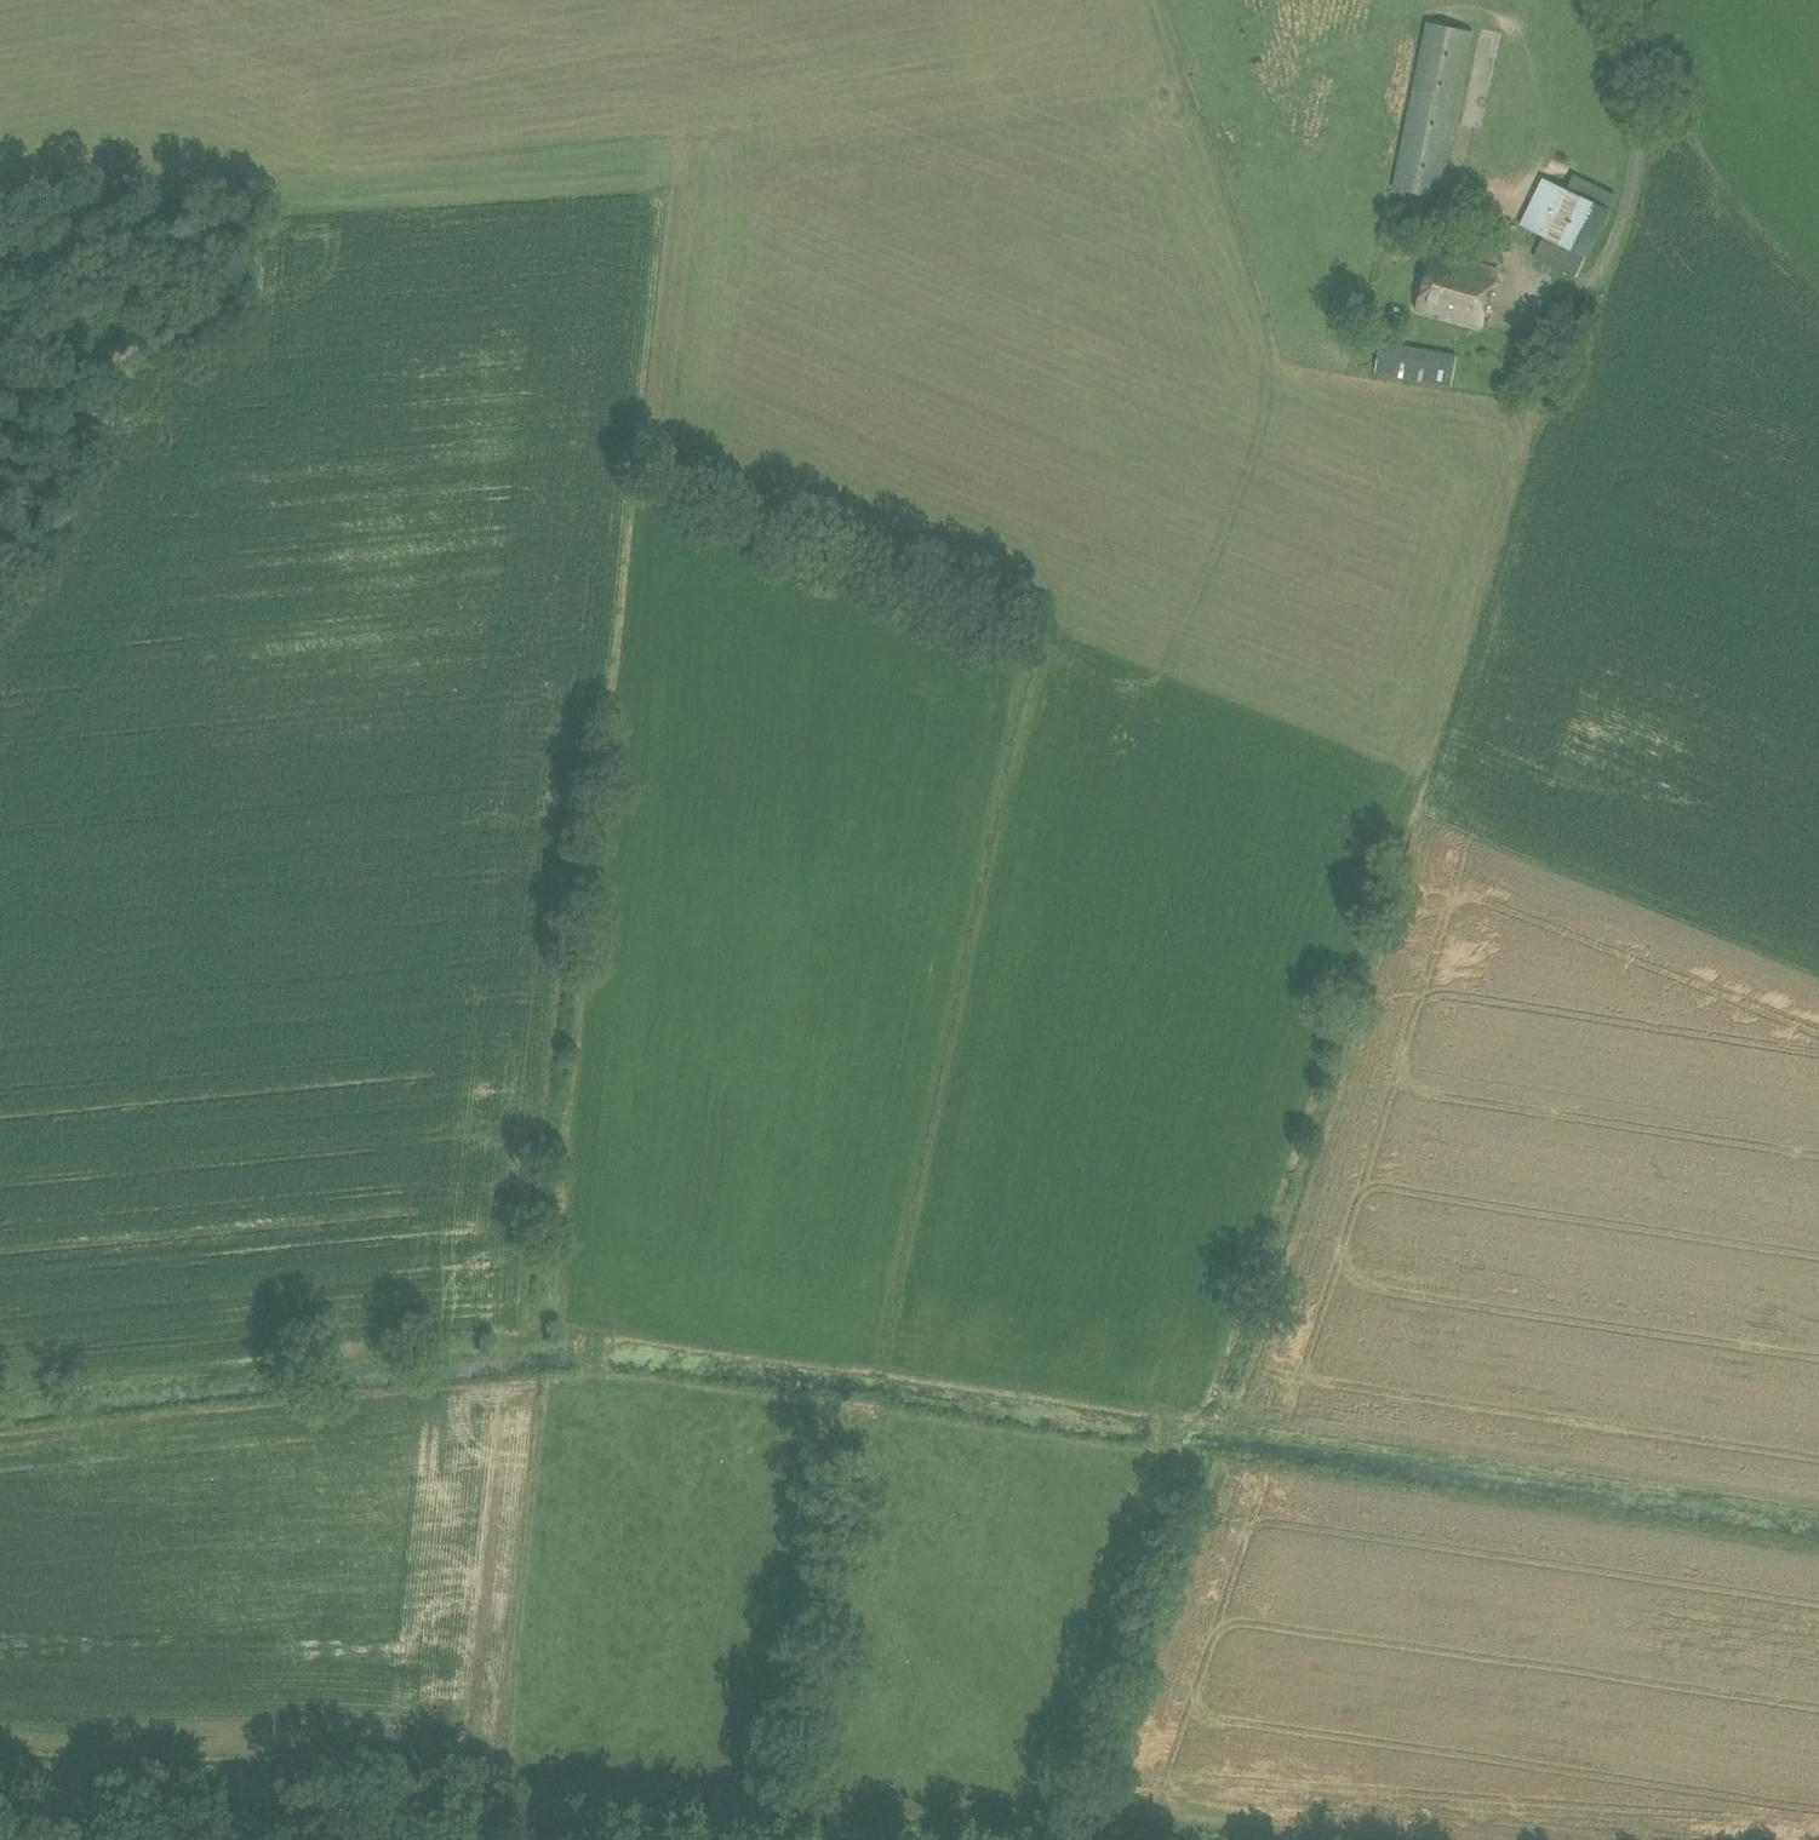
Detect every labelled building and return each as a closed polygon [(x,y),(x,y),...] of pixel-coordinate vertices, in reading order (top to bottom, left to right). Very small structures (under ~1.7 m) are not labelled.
[(1441,198),(1474,32),(1429,23),(1396,189),(1441,198)] [(1567,189),(1544,179),(1523,227),(1544,236),(1534,258),(1576,277),(1586,255),(1590,256),(1617,195),(1575,174),(1567,189)] [(1417,307),(1483,326),(1499,271),(1470,263),(1469,267),(1432,256),(1417,307)] [(1458,355),(1382,342),(1377,372),(1453,387),(1458,355)]
